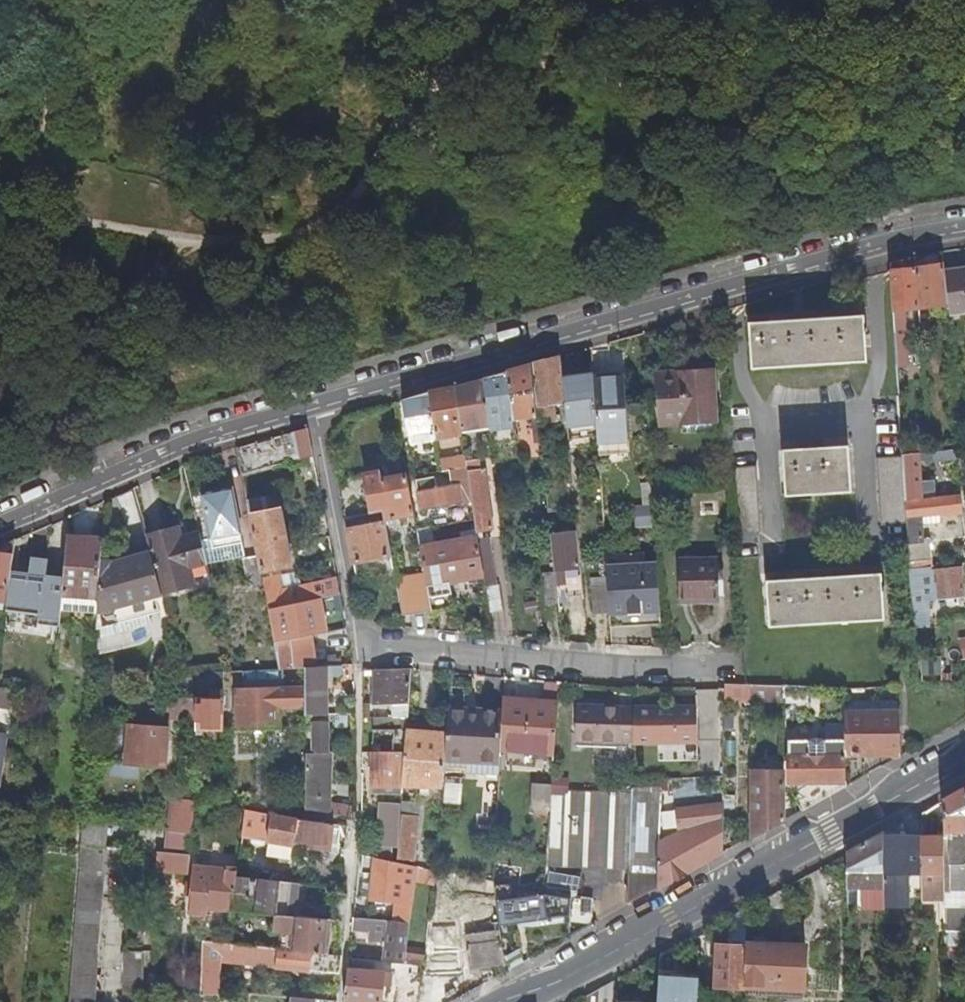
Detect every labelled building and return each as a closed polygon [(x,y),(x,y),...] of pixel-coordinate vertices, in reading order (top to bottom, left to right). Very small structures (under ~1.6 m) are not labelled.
[(933,306),(944,304),(949,304),(946,274),(945,263),(915,268),(919,308),(919,313),(924,312),(924,307),(933,306)] [(894,310),(905,309),(919,308),(915,268),(891,270),(894,310)] [(946,274),(949,304),(950,315),(964,312),(964,270),(946,274)] [(906,326),(905,309),(894,310),(895,326),(906,326)] [(865,315),(751,323),(754,368),(868,361),(865,315)] [(909,364),(906,326),(895,326),(897,365),(909,364)] [(536,405),(566,402),(562,363),(561,356),(548,359),(532,364),(536,405)] [(566,402),(568,426),(598,422),(595,377),(595,372),(573,375),(572,361),(562,363),(566,402)] [(537,415),(536,405),(532,364),(508,370),(514,418),(537,415)] [(491,425),(492,431),(515,428),(514,418),(508,370),(502,372),(485,377),(485,380),(491,425)] [(714,370),(659,374),(663,425),(718,421),(714,370)] [(598,422),(599,441),(628,438),(624,376),(595,377),(598,422)] [(462,424),(463,428),(491,425),(485,380),(475,382),(456,387),(462,424)] [(435,429),(462,424),(456,387),(434,391),(428,392),(435,429)] [(412,444),(437,439),(437,437),(435,429),(428,392),(417,395),(404,399),(412,444)] [(462,424),(435,429),(437,437),(463,432),(463,428),(462,424)] [(387,428),(390,442),(402,439),(400,426),(387,428)] [(299,458),(312,455),(307,427),(284,433),(235,446),(238,463),(298,452),(299,458)] [(397,477),(390,442),(387,428),(374,430),(382,472),(383,479),(397,477)] [(788,496),(853,491),(850,446),(785,450),(788,496)] [(924,492),(923,480),(921,463),(958,459),(957,449),(903,454),(903,456),(906,500),(924,498),(924,492)] [(452,451),(440,454),(444,470),(458,467),(468,465),(467,460),(466,450),(453,453),(452,451)] [(558,456),(542,457),(548,512),(576,509),(575,499),(564,500),(558,456)] [(882,524),(908,523),(906,500),(903,456),(878,458),(882,524)] [(473,498),(478,529),(495,527),(489,498),(486,467),(481,468),(480,458),(467,460),(468,465),(473,498)] [(458,467),(461,483),(436,487),(434,477),(417,479),(422,510),(464,503),(463,499),(473,498),(468,465),(458,467)] [(733,468),(737,535),(763,533),(759,466),(733,468)] [(408,475),(397,477),(383,479),(382,472),(366,475),(373,512),(383,510),(384,517),(415,512),(408,475)] [(935,479),(923,480),(924,492),(936,490),(935,479)] [(201,495),(211,540),(240,533),(231,488),(201,495)] [(910,562),(933,560),(931,537),(923,538),(923,525),(922,516),(942,513),(942,515),(964,513),(962,494),(924,498),(906,500),(908,523),(910,562)] [(256,554),(259,571),(290,565),(277,495),(246,501),(256,554)] [(943,522),(942,515),(942,513),(922,516),(923,525),(943,522)] [(349,529),(354,562),(391,555),(385,522),(349,529)] [(178,529),(147,536),(150,547),(151,552),(162,593),(211,581),(200,533),(181,538),(178,529)] [(572,589),(584,588),(579,532),(552,534),(558,584),(567,583),(565,569),(570,568),(572,589)] [(240,533),(211,540),(212,548),(242,542),(240,533)] [(102,538),(67,536),(62,580),(61,596),(97,598),(100,561),(100,556),(102,538)] [(479,538),(479,536),(421,546),(425,574),(429,596),(452,592),(450,580),(484,574),(479,538)] [(491,537),(479,538),(484,574),(490,611),(503,610),(499,583),(497,583),(491,537)] [(4,611),(9,573),(14,540),(2,545),(0,546),(0,610),(4,611)] [(609,611),(610,619),(652,614),(650,603),(661,601),(662,612),(664,612),(659,551),(606,559),(608,585),(609,611)] [(162,593),(151,552),(115,562),(100,561),(97,598),(97,608),(122,602),(123,604),(162,593)] [(247,584),(261,582),(261,577),(259,571),(256,554),(242,557),(247,584)] [(722,595),(721,559),(680,560),(682,601),(701,600),(701,596),(722,595)] [(4,611),(23,613),(39,616),(40,613),(44,577),(45,565),(41,561),(34,560),(30,563),(29,575),(9,573),(4,611)] [(910,568),(914,618),(927,617),(924,584),(935,583),(936,599),(948,598),(948,605),(956,604),(955,597),(964,596),(964,592),(962,563),(934,565),(910,568)] [(558,602),(555,571),(542,573),(546,603),(558,602)] [(261,582),(267,608),(306,600),(308,600),(305,585),(280,589),(278,579),(282,578),(281,573),(261,577),(261,582)] [(769,581),(772,626),(886,619),(884,590),(888,590),(888,585),(884,585),(884,573),(769,581)] [(396,579),(403,616),(432,610),(429,596),(425,574),(396,579)] [(44,577),(40,613),(59,615),(60,609),(61,596),(62,580),(44,577)] [(336,579),(305,585),(308,600),(319,598),(332,596),(339,594),(336,579)] [(609,611),(608,585),(591,587),(594,613),(609,611)] [(452,592),(429,596),(432,610),(455,607),(452,592)] [(335,612),(342,610),(339,594),(332,596),(335,612)] [(61,596),(60,609),(96,611),(97,608),(97,598),(61,596)] [(306,600),(267,608),(273,641),(311,635),(326,632),(319,598),(308,600),(306,600)] [(39,616),(23,613),(21,623),(38,625),(39,616)] [(59,615),(40,613),(39,616),(38,625),(58,628),(59,615)] [(148,614),(98,627),(102,642),(152,629),(148,614)] [(323,655),(324,658),(314,658),(313,650),(311,635),(273,641),(278,668),(304,667),(334,666),(334,655),(323,655)] [(324,658),(323,655),(323,650),(313,650),(314,658),(324,658)] [(304,713),(326,713),(326,676),(337,676),(341,673),(340,665),(334,666),(304,667),(304,688),(304,707),(304,713)] [(411,668),(374,669),(374,705),(394,704),(394,716),(408,716),(411,668)] [(205,728),(222,728),(223,671),(206,672),(206,689),(208,689),(208,697),(195,697),(195,718),(195,728),(205,728)] [(783,684),(725,681),(726,687),(725,698),(783,698),(783,684)] [(783,698),(783,703),(810,703),(810,686),(783,684),(783,698)] [(304,688),(235,689),(237,727),(279,726),(278,707),(304,707),(304,688)] [(162,697),(162,718),(195,718),(195,697),(162,697)] [(555,752),(558,701),(504,697),(504,703),(501,748),(555,752)] [(479,710),(480,701),(450,699),(449,709),(479,710)] [(504,703),(480,701),(479,710),(449,709),(448,725),(446,757),(500,761),(501,748),(504,703)] [(577,706),(576,739),(634,742),(635,708),(577,706)] [(699,710),(635,708),(634,742),(698,744),(699,710)] [(846,740),(846,754),(900,753),(900,711),(845,712),(846,740)] [(408,716),(394,716),(385,716),(385,724),(407,724),(408,716)] [(125,761),(137,762),(145,763),(165,764),(167,725),(161,724),(113,721),(110,766),(124,767),(125,761)] [(305,809),(350,816),(351,806),(329,802),(329,799),(331,799),(330,751),(327,751),(328,721),(310,721),(311,751),(304,751),(305,809)] [(446,757),(448,725),(407,725),(405,752),(403,785),(443,785),(445,765),(446,757)] [(222,728),(205,728),(205,739),(222,739),(222,728)] [(374,729),(374,744),(374,750),(374,752),(403,752),(403,729),(374,729)] [(790,766),(790,782),(846,781),(846,754),(846,740),(789,741),(790,766)] [(403,785),(405,752),(403,752),(374,752),(374,785),(403,785)] [(446,757),(445,765),(467,766),(466,772),(500,774),(500,761),(446,757)] [(784,819),(784,770),(752,769),(752,837),(769,828),(784,819)] [(660,780),(632,781),(632,791),(629,866),(628,902),(629,904),(640,898),(657,888),(658,841),(660,780)] [(790,782),(802,809),(817,801),(846,785),(846,781),(790,782)] [(532,806),(550,808),(552,792),(552,784),(534,782),(532,806)] [(444,783),(443,802),(460,803),(461,784),(444,783)] [(550,808),(547,863),(629,866),(632,791),(565,789),(565,793),(552,792),(550,808)] [(958,793),(944,800),(945,835),(945,898),(946,943),(964,942),(964,789),(958,793)] [(724,852),(725,793),(675,798),(678,824),(681,823),(682,831),(658,841),(657,888),(681,875),(724,852)] [(166,829),(164,852),(189,853),(192,813),(193,802),(194,799),(172,797),(169,829),(166,829)] [(215,817),(216,806),(193,802),(192,813),(215,817)] [(378,845),(399,846),(400,805),(380,803),(378,845)] [(400,834),(416,838),(417,819),(416,819),(417,803),(402,803),(400,834)] [(945,898),(945,835),(939,835),(938,804),(933,806),(923,812),(922,835),(922,899),(945,898)] [(268,840),(293,844),(294,839),(330,844),(333,823),(271,814),(268,840)] [(105,846),(129,849),(129,833),(106,832),(105,846)] [(848,852),(848,904),(860,904),(860,907),(885,907),(885,901),(885,835),(885,833),(868,842),(848,852)] [(414,862),(416,838),(400,834),(399,846),(398,858),(414,862)] [(885,901),(922,900),(922,899),(922,835),(885,835),(885,901)] [(294,839),(293,844),(329,849),(330,844),(294,839)] [(128,871),(129,849),(105,846),(80,844),(68,1001),(94,1001),(103,870),(128,871)] [(156,851),(156,860),(187,863),(189,853),(164,852),(156,851)] [(417,876),(408,875),(393,873),(395,860),(364,853),(363,870),(368,871),(373,871),(377,872),(374,897),(405,900),(404,903),(399,903),(397,920),(410,922),(417,876)] [(409,863),(408,875),(417,876),(418,865),(409,863)] [(235,875),(235,870),(193,867),(189,913),(206,915),(207,907),(232,909),(235,875)] [(458,874),(459,889),(496,893),(495,884),(494,881),(458,874)] [(293,915),(296,882),(296,881),(279,879),(279,880),(235,875),(232,909),(275,913),(293,915)] [(501,929),(501,931),(571,915),(572,897),(545,891),(513,896),(510,882),(495,884),(496,893),(500,921),(501,929)] [(715,986),(745,988),(745,983),(747,942),(749,907),(730,917),(729,945),(717,944),(715,986)] [(323,953),(327,918),(293,915),(275,913),(274,929),(287,931),(285,949),(323,953)] [(354,916),(353,928),(369,930),(368,938),(387,940),(384,960),(405,962),(410,922),(397,920),(354,916)] [(430,954),(431,954),(461,953),(460,933),(460,926),(460,923),(432,921),(430,954)] [(501,929),(500,921),(460,926),(460,933),(501,929)] [(470,968),(505,964),(501,931),(501,929),(460,933),(461,953),(468,953),(470,968)] [(251,964),(339,972),(340,954),(323,953),(285,949),(233,944),(227,943),(203,941),(201,993),(218,993),(219,952),(232,954),(232,959),(242,959),(242,955),(252,956),(251,964)] [(745,983),(805,986),(807,945),(747,942),(745,983)] [(142,951),(125,951),(122,951),(123,1001),(144,1001),(142,951)] [(461,953),(431,954),(432,974),(462,973),(461,953)] [(348,968),(345,999),(374,1001),(380,1001),(383,971),(348,968)] [(660,972),(658,1001),(697,1001),(699,976),(660,972)] [(586,1001),(612,1001),(614,980),(599,988),(587,995),(586,1001)] [(421,991),(398,987),(396,1001),(420,1001),(421,991)] [(289,996),(248,992),(247,1001),(289,1001),(289,996)]
